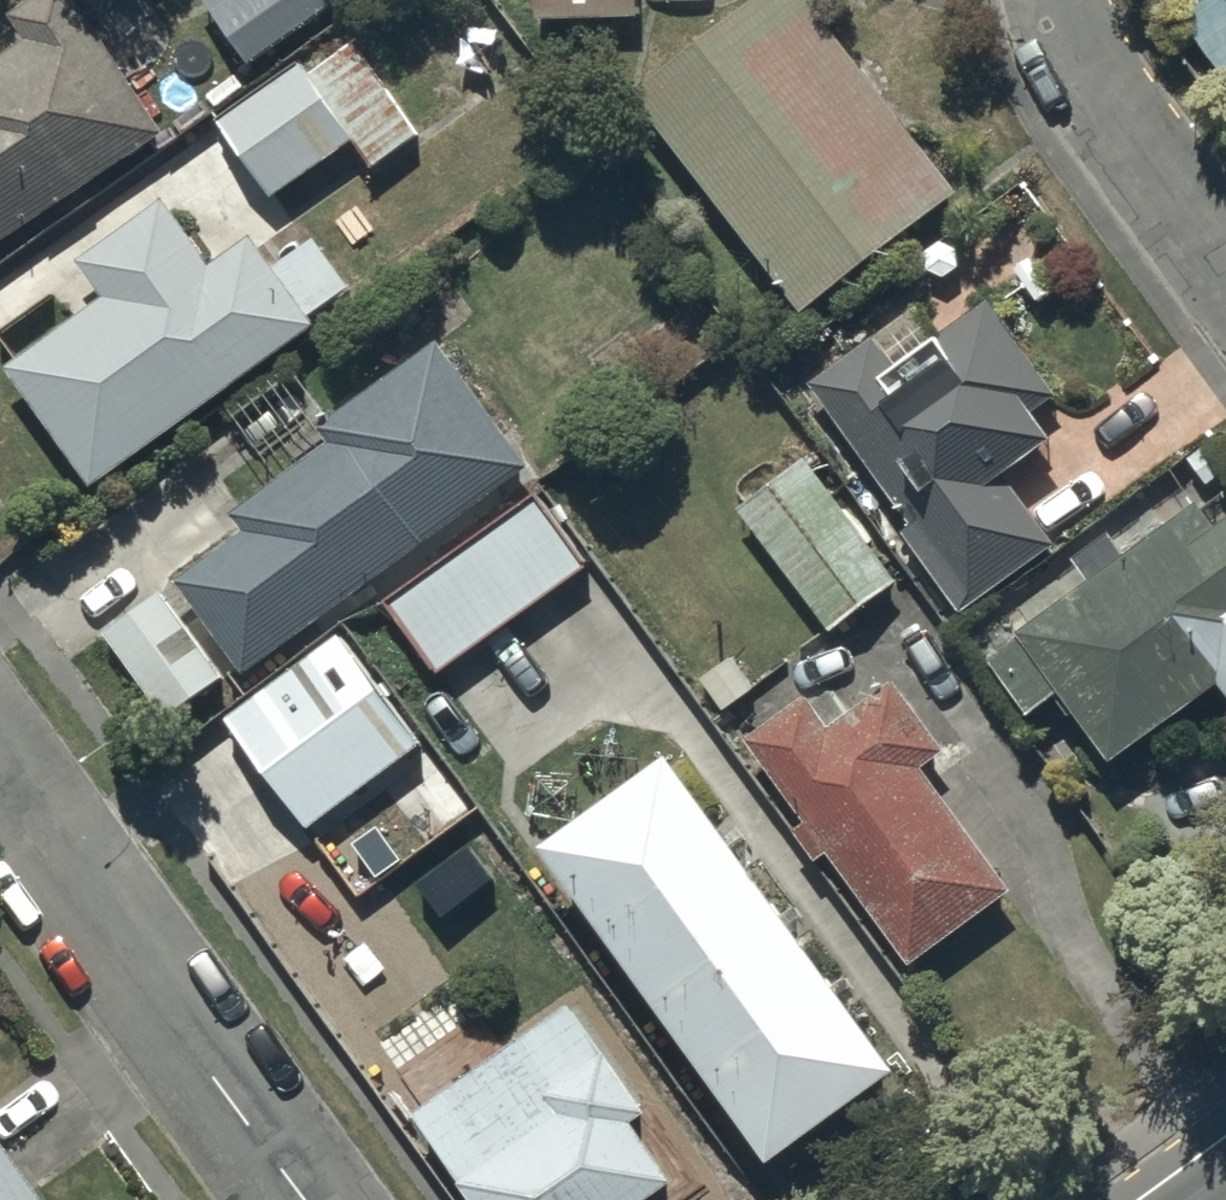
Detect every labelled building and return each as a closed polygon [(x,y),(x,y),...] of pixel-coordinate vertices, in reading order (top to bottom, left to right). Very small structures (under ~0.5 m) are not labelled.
[(166,126),(81,0),(24,0),(11,9),(26,32),(0,49),(0,238),(166,126)] [(251,56),(327,0),(209,0),(251,56)] [(957,187),(813,0),(749,0),(633,88),(802,306),(957,187)] [(1179,13),(1225,71),(1225,0),(1197,0),(1179,13)] [(220,116),(273,191),(353,135),(373,162),(419,130),(353,38),(310,68),(302,57),(220,116)] [(7,362),(92,480),(317,319),(311,310),(351,282),(315,232),(275,261),(252,229),(212,259),(165,194),(80,255),(106,291),(7,362)] [(901,527),(961,609),(1055,540),(1003,469),(1053,433),(1034,407),(1058,390),(988,295),(939,331),(917,301),(810,380),(912,519),(901,527)] [(178,575),(246,668),(529,462),(438,337),(321,422),(332,437),(233,509),(245,526),(178,575)] [(739,504),(832,627),(898,577),(806,454),(739,504)] [(387,598),(439,670),(589,561),(538,490),(387,598)] [(1112,757),(1220,678),(1225,686),(1225,514),(1216,521),(1199,499),(988,653),(1031,711),(1062,688),(1112,757)] [(165,713),(223,671),(162,588),(104,629),(165,713)] [(229,714),(311,823),(422,740),(340,630),(229,714)] [(704,677),(725,706),(754,684),(733,655),(704,677)] [(829,849),(911,961),(1013,887),(922,763),(945,746),(895,677),(830,723),(807,692),(747,735),(807,818),(795,826),(818,857),(829,849)] [(544,839),(773,1155),(900,1064),(671,748),(544,839)] [(414,784),(443,824),(472,803),(443,763),(414,784)] [(479,1199),(641,1199),(675,1176),(634,1117),(648,1107),(573,999),(415,1109),(479,1199)] [(0,1140),(0,1199),(44,1199),(0,1140)]
